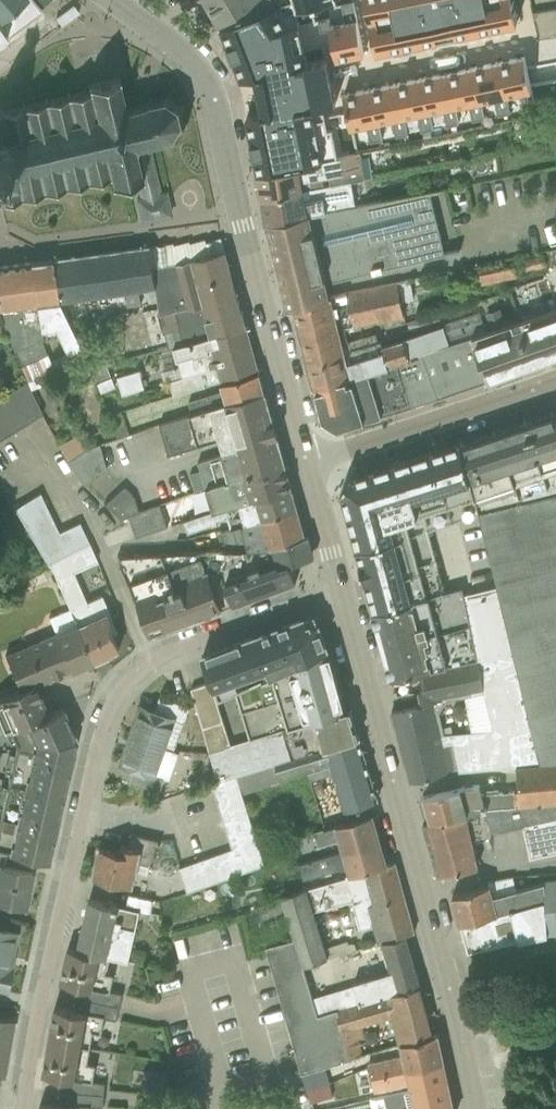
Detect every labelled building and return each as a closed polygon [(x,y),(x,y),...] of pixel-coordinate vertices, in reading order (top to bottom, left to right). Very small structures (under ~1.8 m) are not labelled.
[(39,10),(31,0),(0,0),(0,39),(39,10)] [(221,27),(293,0),(205,0),(221,27)] [(295,0),(293,0),(221,27),(221,28),(241,80),(255,77),(307,66),(307,63),(297,10),(295,0)] [(334,3),(333,0),(295,0),(297,10),(334,3)] [(502,0),(366,0),(376,51),(507,24),(502,0)] [(330,29),(336,60),(364,54),(353,2),(341,5),(344,23),(331,25),(329,18),(318,20),(320,31),(330,29)] [(533,13),(538,38),(555,35),(555,9),(533,13)] [(532,90),(524,56),(498,61),(505,96),(532,90)] [(505,96),(498,61),(471,67),(478,101),(505,96)] [(279,91),(320,83),(319,75),(317,64),(312,65),(312,62),(307,63),(307,66),(255,77),(259,94),(263,114),(283,109),(279,91)] [(478,101),(471,67),(446,72),(454,107),(478,101)] [(454,107),(446,72),(421,77),(428,112),(454,107)] [(0,201),(19,197),(19,200),(22,200),(22,196),(42,192),(42,195),(45,194),(44,191),(63,187),(64,190),(67,189),(66,186),(86,182),(86,185),(89,184),(88,181),(108,176),(110,183),(109,186),(112,187),(114,184),(138,179),(141,180),(140,181),(135,182),(137,197),(135,198),(141,222),(169,215),(165,193),(159,194),(147,143),(160,140),(160,144),(163,143),(162,140),(174,137),(176,140),(178,139),(176,135),(183,125),(187,125),(187,123),(183,122),(180,109),(184,107),(182,105),(179,107),(168,100),(168,96),(166,96),(165,100),(152,103),(151,99),(148,100),(149,104),(124,109),(117,80),(119,77),(116,75),(114,78),(90,84),(87,82),(85,84),(88,86),(89,90),(68,95),(67,92),(65,92),(66,96),(46,100),(45,97),(43,98),(43,101),(24,105),(23,102),(20,103),(21,106),(1,111),(0,107),(0,108),(0,202),(0,201)] [(421,77),(397,83),(404,117),(428,112),(421,77)] [(338,157),(331,127),(327,128),(322,103),(325,103),(320,83),(279,91),(283,109),(263,114),(246,117),(258,173),(338,157)] [(404,117),(397,83),(370,88),(377,122),(404,117)] [(377,122),(370,88),(343,94),(351,128),(377,122)] [(338,157),(258,173),(261,198),(351,181),(363,178),(359,153),(339,156),(338,157)] [(351,181),(261,198),(265,222),(355,205),(351,181)] [(355,205),(265,222),(287,308),(294,307),(330,298),(327,282),(444,253),(429,191),(355,205)] [(189,241),(174,245),(173,243),(150,246),(155,288),(157,298),(159,314),(169,348),(173,347),(246,328),(221,237),(205,242),(205,239),(189,243),(189,241)] [(139,290),(155,288),(150,246),(50,260),(56,301),(66,324),(127,313),(126,307),(141,305),(139,290)] [(28,263),(27,249),(0,253),(0,319),(25,381),(28,388),(45,381),(43,375),(53,372),(40,339),(39,331),(28,263)] [(524,270),(544,266),(542,255),(521,259),(524,270)] [(56,301),(50,260),(49,260),(49,261),(28,263),(39,331),(53,329),(69,361),(80,356),(66,324),(56,301)] [(473,284),(515,276),(511,261),(470,270),(473,284)] [(330,298),(294,307),(299,327),(347,313),(351,328),(404,316),(401,302),(414,299),(409,280),(330,298)] [(488,326),(504,321),(499,308),(483,313),(488,326)] [(511,323),(527,366),(555,356),(555,308),(511,323)] [(347,313),(299,327),(308,363),(349,352),(347,341),(345,330),(351,328),(347,313)] [(353,348),(349,352),(308,363),(313,388),(409,360),(408,358),(467,338),(461,320),(381,345),(380,341),(377,342),(353,348)] [(471,336),(487,381),(527,366),(511,323),(471,336)] [(257,368),(246,328),(173,347),(182,376),(169,380),(173,395),(205,386),(204,383),(257,368)] [(347,341),(349,352),(353,348),(377,342),(375,334),(347,341)] [(409,360),(313,388),(321,419),(337,429),(487,381),(471,336),(467,338),(408,358),(409,360)] [(88,369),(99,393),(113,386),(104,365),(88,369)] [(192,415),(264,394),(258,373),(222,383),(223,390),(188,401),(192,415)] [(25,381),(0,397),(0,440),(41,414),(28,388),(25,381)] [(272,423),(264,394),(192,415),(160,425),(168,454),(219,440),(220,445),(276,427),(275,425),(272,423)] [(555,411),(551,412),(550,411),(536,415),(536,417),(516,424),(514,422),(501,427),(501,429),(489,433),(488,431),(471,437),(471,439),(461,442),(481,523),(513,652),(540,764),(555,762),(555,414),(555,411)] [(115,438),(128,435),(120,412),(107,416),(115,438)] [(276,427),(220,445),(223,453),(197,461),(200,470),(205,487),(206,489),(244,475),(245,479),(284,467),(284,464),(285,463),(278,439),(276,438),(275,436),(278,433),(276,427)] [(56,444),(65,462),(86,448),(78,433),(56,444)] [(481,523),(461,442),(426,456),(441,499),(449,533),(481,523)] [(86,448),(65,462),(83,485),(106,470),(98,444),(89,446),(86,448)] [(449,533),(426,456),(346,480),(333,484),(373,613),(387,608),(423,598),(440,592),(465,585),(449,533)] [(244,475),(206,489),(213,511),(290,488),(284,467),(245,479),(244,475)] [(205,487),(200,470),(189,473),(194,490),(205,487)] [(128,516),(140,512),(134,496),(122,487),(103,505),(119,519),(128,516)] [(290,488),(213,511),(184,521),(187,533),(228,520),(231,528),(296,509),(290,488)] [(49,564),(88,543),(78,522),(57,532),(39,492),(13,508),(46,565),(49,564)] [(167,527),(160,505),(140,512),(128,516),(135,538),(167,527)] [(296,509),(231,528),(217,533),(220,541),(223,540),(227,550),(270,548),(304,537),(296,509)] [(304,536),(304,537),(270,548),(227,550),(200,552),(221,610),(296,582),(290,563),(311,558),(304,536)] [(68,609),(91,661),(118,649),(112,635),(117,633),(101,596),(85,603),(71,572),(96,561),(88,543),(49,564),(68,609)] [(152,634),(221,610),(200,552),(117,556),(130,584),(133,583),(152,634)] [(373,613),(391,677),(419,671),(478,660),(465,585),(440,592),(423,598),(387,608),(373,613)] [(0,696),(0,735),(9,731),(46,714),(34,685),(69,669),(70,670),(91,661),(68,609),(47,618),(54,634),(2,656),(17,689),(0,696)] [(235,693),(327,651),(317,623),(306,618),(276,629),(277,630),(258,637),(257,636),(202,657),(218,700),(235,693)] [(248,739),(350,709),(350,708),(343,709),(342,705),(344,705),(330,654),(328,654),(327,651),(235,693),(248,739)] [(450,743),(453,742),(458,772),(516,766),(540,764),(513,652),(478,660),(419,671),(423,690),(417,691),(420,703),(391,711),(402,752),(422,747),(422,749),(450,743)] [(241,774),(359,738),(350,709),(248,739),(234,743),(210,681),(190,688),(218,781),(236,775),(241,774)] [(137,726),(133,736),(173,750),(188,708),(160,698),(155,712),(141,707),(134,725),(137,726)] [(60,708),(46,714),(9,731),(16,745),(7,781),(62,793),(74,738),(60,708)] [(173,750),(133,736),(130,746),(127,745),(121,764),(135,769),(130,783),(159,793),(165,778),(169,780),(179,752),(173,750)] [(247,792),(280,783),(279,781),(305,774),(307,781),(333,773),(345,810),(377,800),(376,798),(369,776),(370,776),(369,774),(365,762),(366,762),(363,753),(362,753),(359,740),(359,738),(241,774),(247,792)] [(457,769),(450,743),(422,749),(422,747),(402,752),(410,782),(457,769)] [(540,764),(516,766),(519,796),(514,796),(514,791),(502,793),(502,791),(498,792),(498,787),(480,789),(478,785),(459,786),(423,796),(419,803),(423,818),(422,823),(430,820),(486,808),(555,802),(555,762),(540,764)] [(264,865),(236,775),(218,781),(211,783),(231,849),(179,867),(187,892),(264,865)] [(62,793),(7,781),(0,813),(0,850),(47,861),(62,793)] [(437,875),(478,864),(473,840),(492,836),(491,832),(522,826),(529,858),(555,852),(555,802),(486,808),(430,820),(422,823),(430,848),(437,875)] [(344,854),(380,844),(372,815),(313,832),(317,846),(340,840),(343,851),(344,854)] [(100,847),(94,877),(133,886),(137,871),(147,873),(149,865),(152,866),(158,839),(130,833),(127,847),(121,845),(119,851),(100,847)] [(284,841),(265,846),(270,863),(289,858),(284,841)] [(350,874),(386,864),(380,844),(344,854),(343,851),(298,864),(303,879),(348,866),(350,874)] [(24,907),(31,873),(2,866),(5,852),(0,851),(0,901),(24,907)] [(381,942),(405,935),(413,933),(394,862),(386,864),(350,874),(345,876),(345,878),(280,896),(281,898),(286,916),(294,939),(302,966),(355,950),(353,943),(347,940),(325,947),(313,911),(352,900),(360,929),(372,926),(377,943),(381,942)] [(544,876),(544,882),(546,900),(459,923),(467,951),(548,934),(555,933),(555,875),(544,876)] [(546,900),(544,882),(515,890),(512,877),(490,882),(490,885),(452,896),(459,923),(546,900)] [(125,906),(89,898),(77,949),(108,956),(128,961),(140,910),(150,912),(153,900),(128,894),(125,906)] [(286,916),(281,898),(254,906),(259,924),(286,916)] [(0,930),(0,989),(5,990),(10,968),(7,968),(14,933),(0,930)] [(318,1015),(419,985),(405,935),(381,942),(385,956),(384,958),(386,968),(389,969),(389,971),(353,982),(354,985),(312,998),(318,1015)] [(400,1042),(432,1035),(419,985),(318,1015),(312,998),(302,966),(294,939),(265,946),(302,1073),(323,1066),(349,1058),(343,1031),(392,1017),(399,1042),(400,1042)] [(64,964),(105,973),(108,956),(77,949),(68,947),(64,964)] [(79,998),(119,1006),(122,993),(110,990),(114,975),(105,973),(64,964),(60,981),(81,986),(79,998)] [(51,1024),(93,1032),(101,1034),(104,1018),(116,1020),(119,1006),(79,998),(76,1010),(54,1007),(51,1024)] [(0,1017),(0,1076),(2,1076),(2,1075),(2,1074),(11,1020),(12,1020),(12,1019),(0,1017)] [(48,1040),(90,1047),(93,1032),(51,1024),(48,1040)] [(371,1078),(443,1062),(437,1034),(432,1035),(400,1042),(402,1055),(368,1062),(371,1078)] [(45,1056),(87,1063),(90,1047),(48,1040),(45,1056)] [(62,1091),(103,1095),(104,1083),(93,1081),(95,1065),(87,1063),(45,1056),(42,1073),(64,1077),(62,1091)] [(410,1090),(447,1080),(443,1062),(371,1078),(374,1092),(408,1084),(410,1090)] [(323,1066),(302,1073),(307,1091),(328,1084),(323,1066)] [(447,1080),(410,1090),(384,1096),(387,1108),(453,1108),(447,1080)] [(90,1106),(102,1106),(103,1095),(62,1091),(61,1105),(39,1105),(39,1108),(90,1108),(90,1106)]
